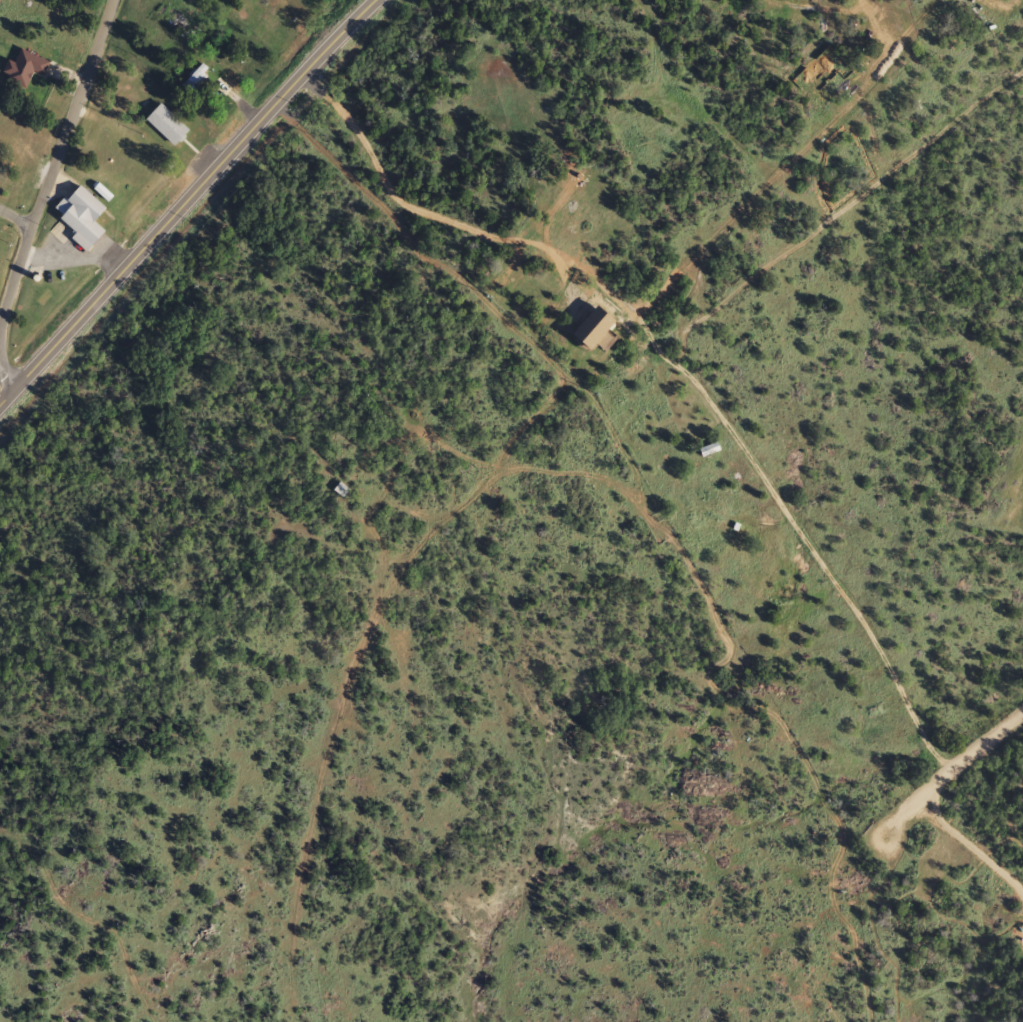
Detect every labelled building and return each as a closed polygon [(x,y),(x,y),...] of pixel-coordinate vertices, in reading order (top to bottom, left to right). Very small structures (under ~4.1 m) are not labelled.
[(9,61),(2,78),(28,87),(33,72),(45,77),(51,62),(20,50),(15,64),(9,61)] [(190,96),(209,71),(201,64),(182,89),(190,96)] [(145,120),(175,147),(190,131),(160,104),(145,120)] [(94,223),(107,209),(79,185),(55,213),(86,240),(82,245),(89,251),(106,233),(94,223)] [(585,198),(577,192),(566,207),(574,212),(585,198)] [(334,491),(342,498),(349,491),(341,483),(334,491)]
